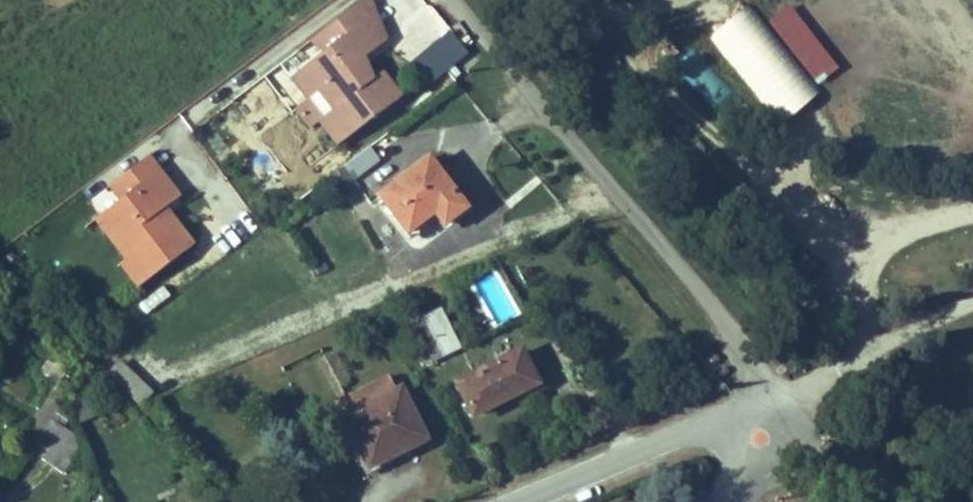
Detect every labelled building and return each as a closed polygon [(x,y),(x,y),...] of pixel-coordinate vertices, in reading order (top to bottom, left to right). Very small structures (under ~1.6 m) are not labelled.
[(369,0),(367,0),(309,43),(320,58),(289,81),(304,102),(291,111),(307,133),(317,126),(336,151),(405,101),(383,72),(373,79),(366,62),(389,45),(369,0)] [(784,126),(820,94),(743,8),(707,40),(784,126)] [(675,65),(714,108),(732,93),(693,49),(675,65)] [(131,182),(143,197),(132,205),(115,219),(145,257),(139,261),(159,287),(211,246),(191,220),(178,231),(167,218),(195,195),(164,156),(131,182)] [(481,214),(440,167),(390,207),(423,244),(453,222),(462,232),(481,214)] [(121,191),(132,205),(143,197),(131,182),(121,191)] [(151,293),(159,287),(139,261),(130,269),(151,293)] [(420,319),(439,359),(474,343),(460,313),(443,320),(439,311),(420,319)] [(535,346),(508,358),(517,379),(525,375),(531,389),(550,381),(535,346)] [(508,358),(471,375),(486,408),(531,389),(525,375),(517,379),(508,358)] [(104,374),(139,407),(152,394),(118,361),(104,374)] [(371,408),(359,414),(373,442),(398,431),(408,454),(438,440),(414,389),(408,392),(400,376),(364,392),(371,408)] [(91,409),(81,388),(63,394),(72,412),(80,415),(91,409)] [(65,414),(57,403),(35,437),(43,445),(42,446),(40,450),(40,455),(52,466),(59,468),(74,447),(70,430),(60,425),(65,414)] [(408,454),(398,431),(373,442),(383,465),(408,454)]
